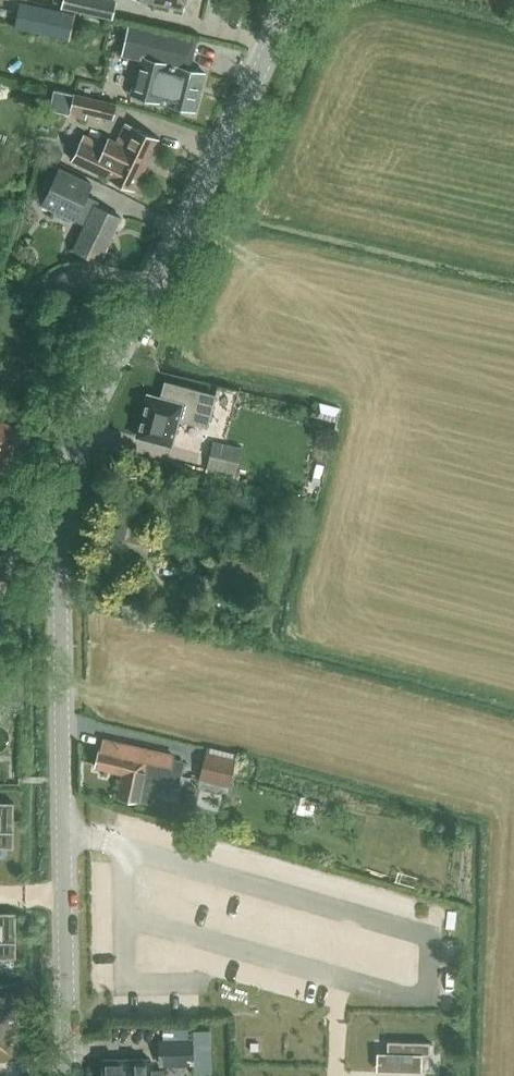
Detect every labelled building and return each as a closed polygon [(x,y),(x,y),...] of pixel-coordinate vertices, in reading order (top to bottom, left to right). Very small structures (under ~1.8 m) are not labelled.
[(112,18),(116,1),(111,0),(63,0),(61,6),(112,18)] [(183,9),(185,0),(143,0),(183,9)] [(74,13),(20,1),(14,27),(68,39),(74,13)] [(196,45),(128,27),(122,53),(142,58),(132,94),(196,110),(205,73),(190,69),(196,45)] [(54,88),(49,110),(86,118),(87,113),(112,118),(116,103),(54,88)] [(83,132),(70,158),(133,189),(158,138),(125,122),(115,140),(106,136),(103,142),(83,132)] [(91,184),(60,169),(42,206),(70,218),(85,225),(74,248),(101,261),(122,217),(97,205),(98,201),(86,195),(91,184)] [(207,426),(215,395),(165,382),(161,398),(150,394),(148,394),(147,396),(137,434),(136,436),(138,437),(171,445),(178,418),(207,426)] [(6,474),(20,428),(0,422),(0,472),(6,474)] [(209,468),(235,474),(242,444),(217,437),(209,468)] [(95,542),(146,556),(153,529),(139,525),(144,505),(121,499),(116,520),(103,516),(95,542)] [(95,765),(122,771),(122,773),(117,794),(138,798),(145,765),(163,769),(162,777),(179,781),(182,766),(172,764),(174,755),(149,750),(149,748),(103,736),(100,747),(95,765)] [(230,783),(236,759),(207,752),(201,777),(230,783)] [(0,790),(0,852),(19,852),(19,790),(0,790)] [(0,912),(0,957),(16,957),(17,912),(0,912)] [(18,1056),(19,995),(0,995),(0,1056),(18,1056)] [(210,1030),(193,1030),(193,1039),(193,1041),(210,1041),(210,1030)] [(378,1053),(378,1066),(401,1067),(401,1069),(421,1069),(421,1054),(430,1054),(431,1042),(388,1041),(387,1053),(378,1053)] [(180,1064),(180,1050),(156,1049),(155,1063),(180,1064)] [(105,1075),(164,1075),(164,1071),(148,1071),(148,1059),(104,1061),(105,1075)]
